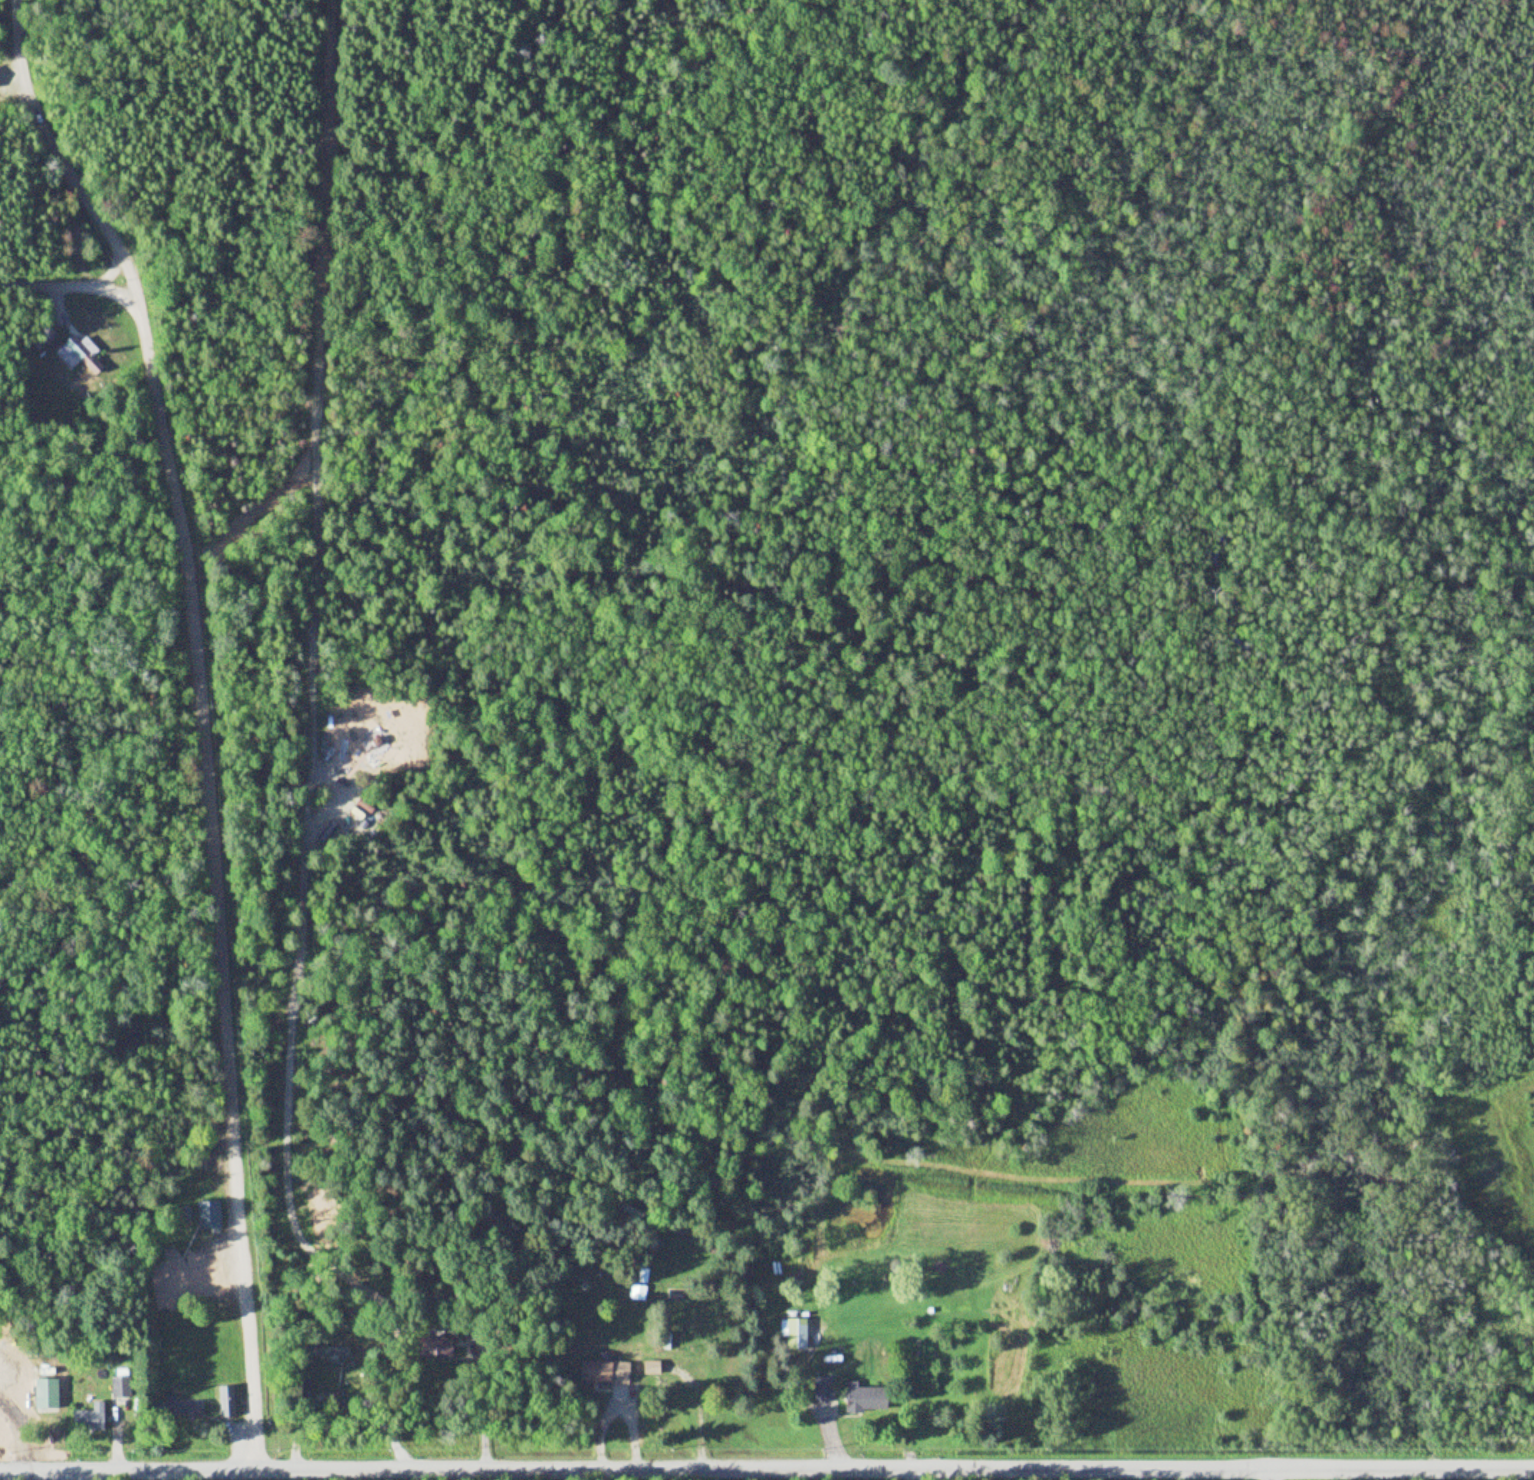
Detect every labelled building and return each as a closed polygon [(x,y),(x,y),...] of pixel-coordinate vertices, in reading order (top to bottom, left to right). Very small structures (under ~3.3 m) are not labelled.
[(71,369),(82,360),(95,375),(109,362),(87,337),(80,343),(74,336),(56,352),(71,369)] [(336,734),(341,740),(360,724),(355,718),(336,734)] [(221,1228),(221,1202),(199,1202),(199,1228),(221,1228)] [(789,1350),(805,1350),(805,1338),(797,1338),(797,1328),(789,1328),(789,1350)] [(451,1359),(451,1339),(421,1339),(421,1359),(451,1359)] [(630,1363),(581,1363),(581,1384),(630,1384),(630,1363)] [(117,1378),(110,1378),(110,1398),(130,1398),(130,1371),(117,1371),(117,1378)] [(832,1402),(832,1379),(814,1379),(814,1402),(832,1402)] [(34,1380),(34,1410),(58,1410),(58,1380),(34,1380)] [(857,1388),(857,1382),(844,1382),(844,1412),(888,1412),(888,1388),(857,1388)] [(234,1387),(218,1387),(218,1418),(234,1418),(234,1387)] [(161,1416),(202,1417),(202,1399),(162,1398),(161,1416)] [(93,1412),(72,1412),(72,1431),(104,1431),(104,1402),(93,1402),(93,1412)]
